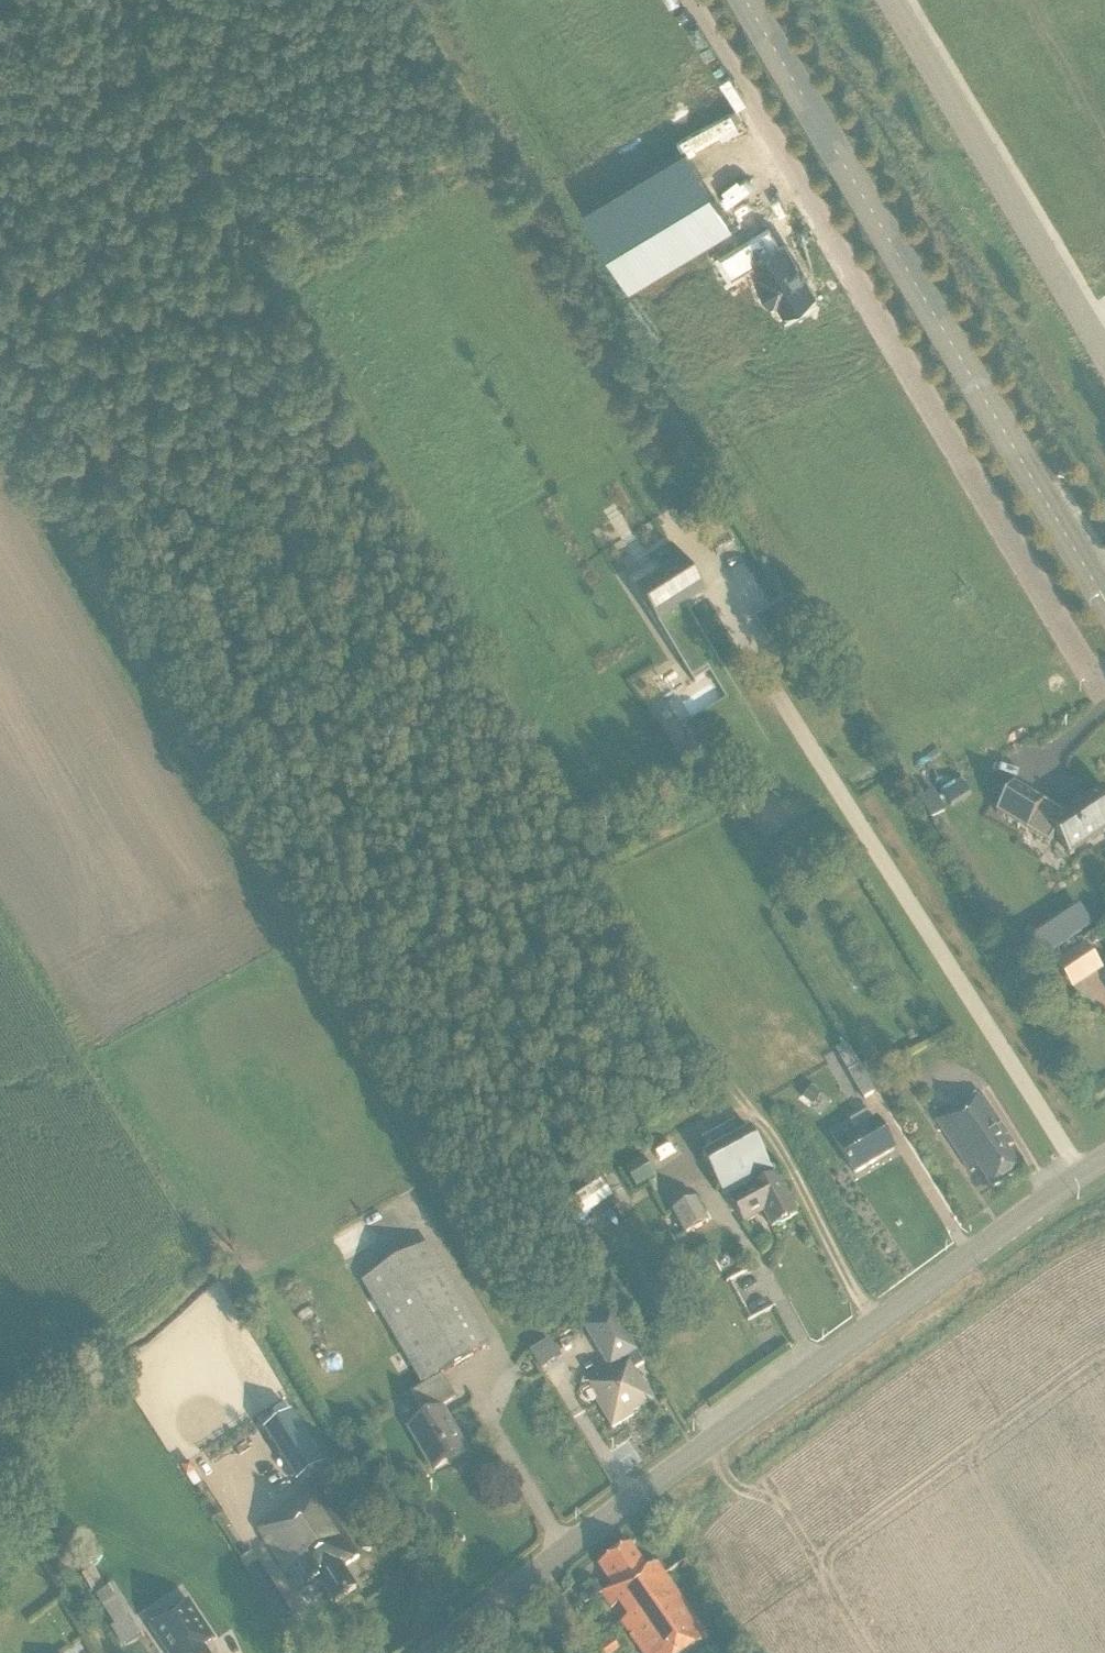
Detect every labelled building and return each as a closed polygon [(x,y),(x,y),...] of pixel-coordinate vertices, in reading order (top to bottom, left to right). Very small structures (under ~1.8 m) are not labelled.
[(686,149),(583,211),(628,286),(731,225),(686,149)] [(754,262),(784,244),(772,225),(721,255),(733,275),(754,262)] [(760,274),(753,278),(771,308),(779,304),(783,311),(813,293),(784,244),(754,262),(760,274)] [(684,725),(722,785),(776,750),(723,668),(698,628),(679,599),(699,585),(672,543),(651,557),(663,575),(640,590),(679,652),(676,654),(691,677),(707,667),(727,698),(684,725)] [(997,812),(1049,844),(1056,833),(1070,855),(1104,832),(1104,793),(1101,788),(1064,813),(1014,783),(997,812)] [(1056,963),(1074,989),(1102,969),(1084,944),(1056,963)] [(847,1072),(864,1099),(875,1092),(860,1066),(859,1066),(846,1044),(836,1049),(840,1057),(848,1071),(847,1072)] [(871,1052),(862,1050),(857,1054),(864,1065),(875,1058),(871,1052)] [(993,1187),(1021,1169),(1007,1148),(1014,1143),(980,1092),(936,1121),(971,1172),(979,1166),(993,1187)] [(855,1173),(895,1149),(877,1118),(872,1121),(866,1112),(850,1121),(856,1131),(837,1141),(855,1173)] [(702,1155),(725,1198),(774,1172),(751,1129),(702,1155)] [(628,1174),(635,1185),(654,1173),(647,1162),(628,1174)] [(600,1206),(621,1183),(612,1174),(590,1197),(600,1206)] [(772,1227),(798,1213),(778,1174),(732,1198),(744,1222),(765,1212),(772,1227)] [(710,1222),(697,1200),(673,1214),(686,1236),(710,1222)] [(435,1469),(467,1450),(441,1406),(456,1398),(441,1373),(488,1346),(428,1244),(364,1281),(425,1385),(411,1393),(425,1418),(410,1426),(435,1469)] [(720,1271),(713,1259),(700,1268),(707,1279),(720,1271)] [(644,1363),(627,1334),(612,1309),(586,1325),(613,1371),(590,1384),(600,1401),(598,1402),(613,1427),(633,1416),(631,1413),(652,1401),(633,1370),(644,1363)] [(550,1369),(538,1351),(530,1356),(542,1374),(550,1369)] [(292,1415),(266,1432),(296,1481),(323,1464),(292,1415)] [(220,1440),(239,1464),(261,1447),(241,1423),(220,1440)] [(335,1602),(357,1588),(343,1566),(360,1555),(320,1490),(259,1528),(300,1594),(322,1580),(335,1602)] [(599,1566),(612,1585),(602,1592),(611,1607),(618,1602),(628,1618),(622,1622),(642,1652),(687,1652),(709,1638),(658,1562),(647,1569),(630,1544),(599,1566)] [(116,1627),(133,1615),(113,1585),(96,1596),(116,1627)] [(203,1647),(206,1646),(205,1644),(212,1640),(213,1641),(215,1640),(189,1601),(150,1627),(168,1652),(207,1652),(203,1647)] [(620,1649),(612,1638),(592,1652),(614,1652),(620,1649)]
